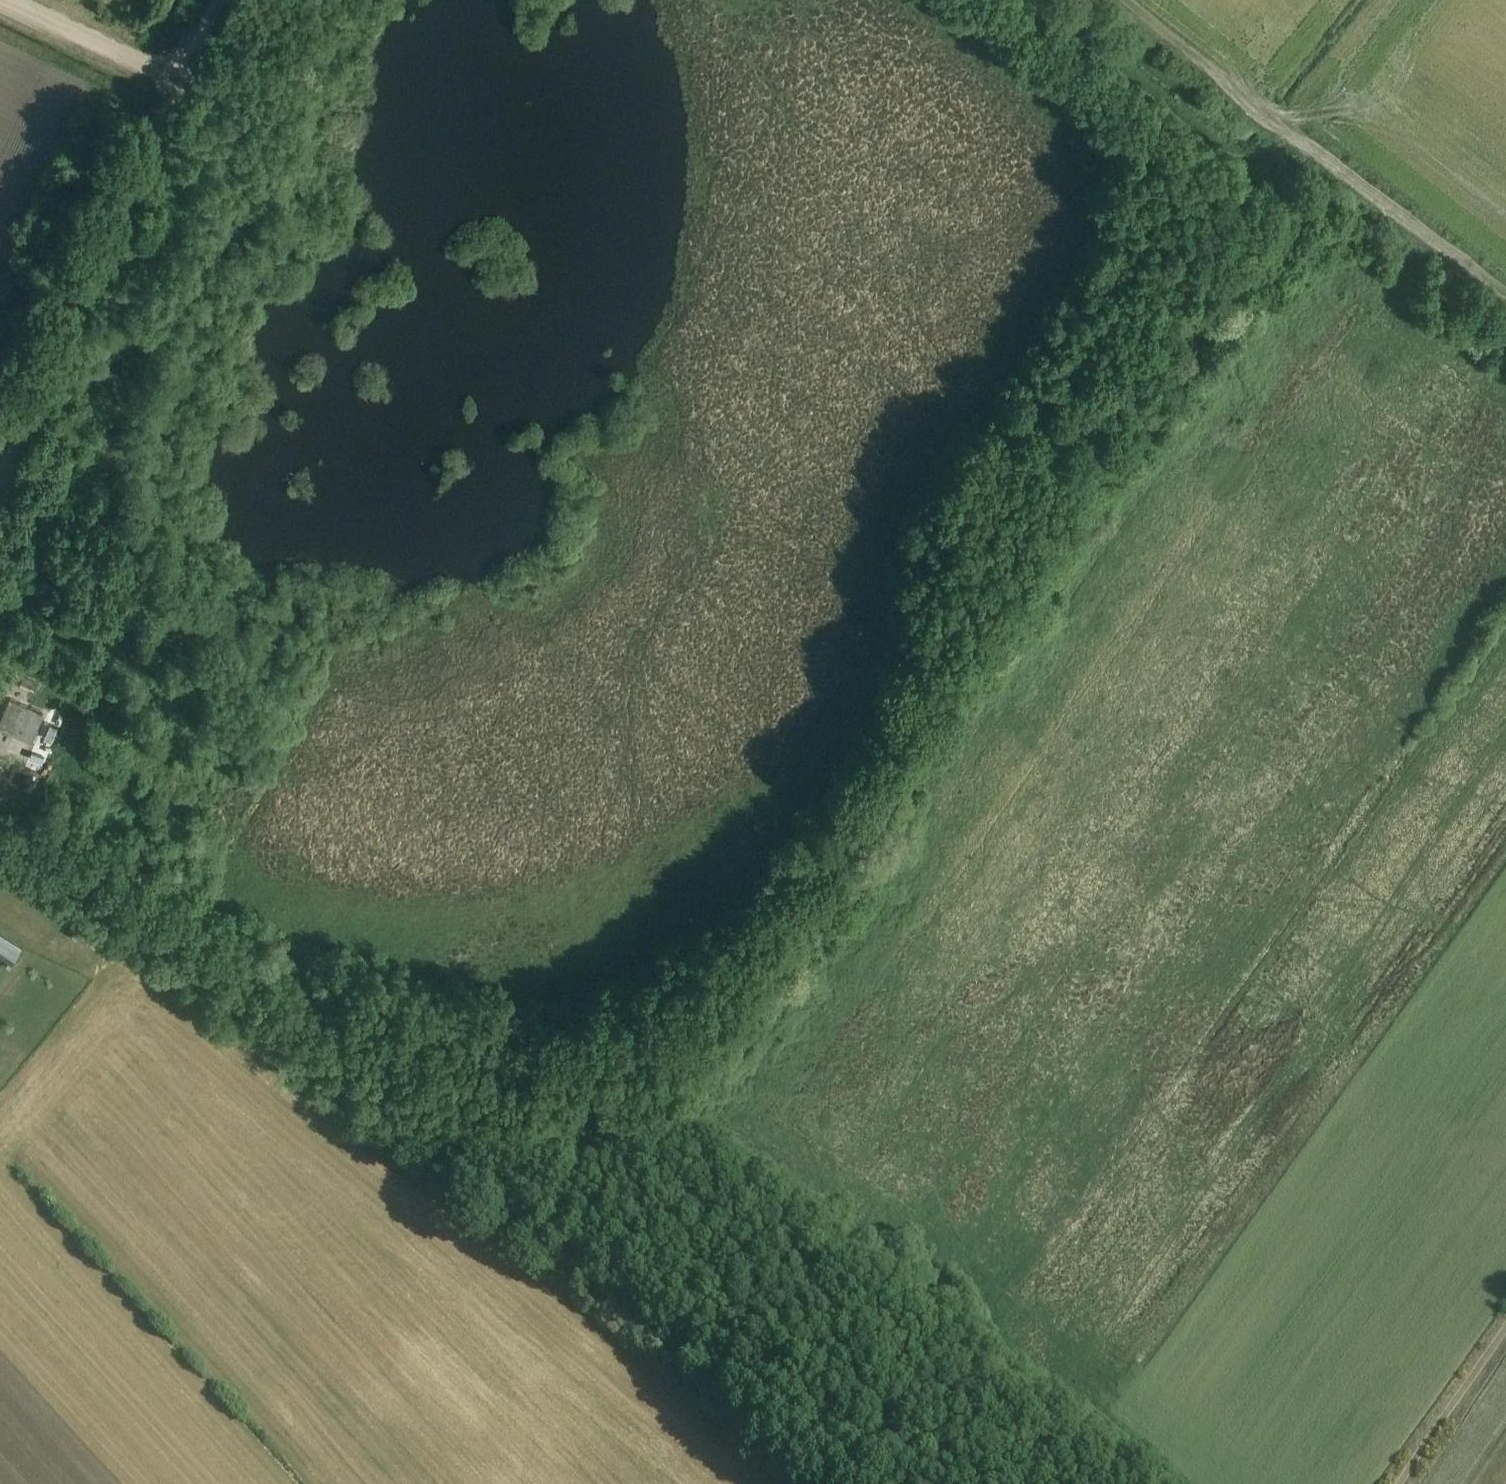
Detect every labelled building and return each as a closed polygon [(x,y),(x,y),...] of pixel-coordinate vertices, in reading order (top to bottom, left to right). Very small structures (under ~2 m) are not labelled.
[(31,739),(43,712),(11,698),(0,723),(0,725),(31,739)]
